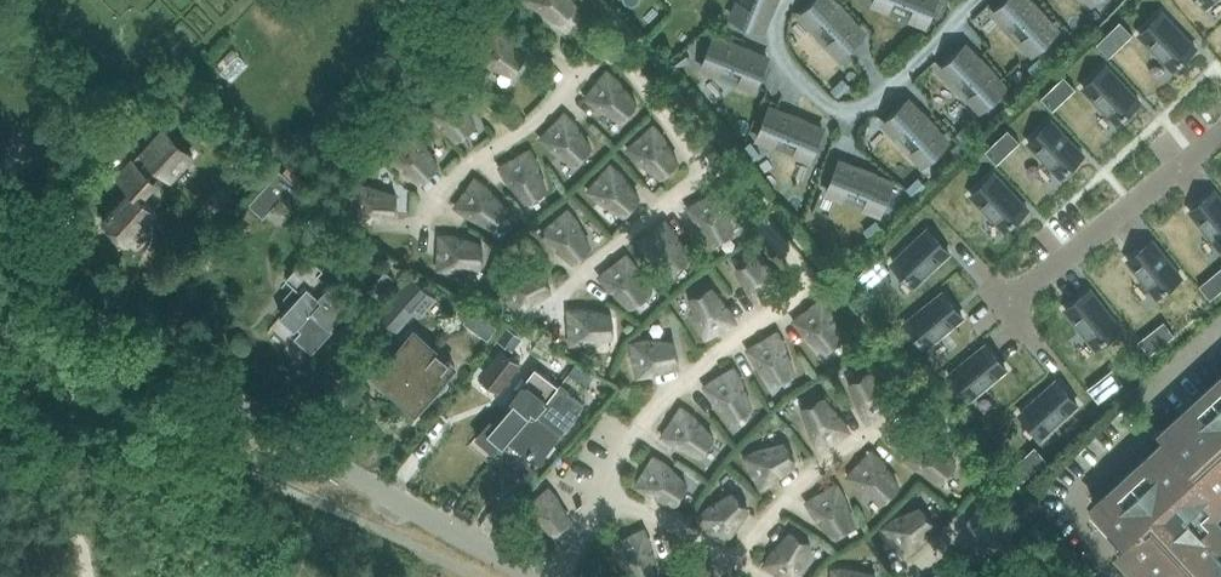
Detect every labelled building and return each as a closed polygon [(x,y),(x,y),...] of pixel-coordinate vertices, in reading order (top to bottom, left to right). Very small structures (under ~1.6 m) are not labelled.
[(541,12),(559,21),(576,2),(575,0),(527,0),(541,12)] [(733,19),(761,30),(773,0),(753,0),(751,5),(741,1),(733,19)] [(801,11),(814,26),(815,26),(823,19),(836,33),(829,41),(842,55),(864,35),(830,0),(813,0),(801,11)] [(872,1),(891,8),(894,0),(873,0),(872,1)] [(914,6),(910,16),(928,23),(938,0),(900,0),(914,6)] [(994,9),(1007,23),(1008,24),(1016,16),(1030,31),(1022,38),(1036,53),(1057,32),(1026,0),(1003,0),(994,9)] [(1162,12),(1140,34),(1173,69),(1195,47),(1162,12)] [(1120,21),(1112,29),(1124,42),(1132,34),(1120,21)] [(471,54),(484,63),(494,68),(510,76),(527,52),(510,35),(493,23),(471,54)] [(712,37),(701,65),(719,72),(720,72),(724,62),(743,70),(739,80),(757,87),(769,60),(712,37)] [(963,45),(941,65),(955,80),(956,80),(964,73),(977,87),(970,95),(983,109),(1005,89),(963,45)] [(684,48),(672,56),(677,63),(689,55),(684,48)] [(1040,54),(1028,66),(1035,73),(1047,61),(1040,54)] [(1106,66),(1084,88),(1117,122),(1139,101),(1106,66)] [(583,97),(591,104),(622,121),(638,99),(624,82),(607,67),(583,97)] [(1064,76),(1056,83),(1068,95),(1076,88),(1064,76)] [(423,108),(431,119),(441,128),(455,139),(477,122),(472,113),(466,105),(450,87),(423,108)] [(906,100),(884,120),(898,134),(899,135),(906,127),(920,142),(912,149),(926,164),(948,143),(906,100)] [(767,108),(756,135),(775,143),(779,133),(798,140),(794,151),(812,158),(824,131),(767,108)] [(538,137),(574,164),(593,144),(581,126),(565,110),(538,137)] [(969,121),(958,133),(965,140),(976,128),(969,121)] [(1051,121),(1029,142),(1060,176),(1083,154),(1051,121)] [(625,148),(633,157),(644,165),(661,177),(680,160),(667,137),(654,122),(625,148)] [(149,144),(151,146),(144,154),(143,153),(120,178),(133,190),(106,220),(130,241),(158,210),(143,197),(158,181),(157,180),(164,172),(171,178),(195,152),(166,126),(149,144)] [(384,154),(392,162),(421,182),(440,163),(425,138),(412,127),(384,154)] [(1008,129),(1000,137),(1012,148),(1019,141),(1008,129)] [(752,139),(743,145),(750,157),(760,151),(752,139)] [(958,142),(952,148),(959,156),(965,149),(958,142)] [(531,146),(498,166),(509,185),(524,202),(547,188),(538,159),(531,146)] [(610,161),(586,191),(599,202),(624,215),(641,194),(630,179),(624,172),(610,161)] [(837,162),(826,189),(845,197),(850,187),(868,194),(864,204),(883,212),(893,185),(837,162)] [(280,168),(249,203),(264,216),(281,196),(294,208),(308,193),(280,168)] [(994,173),(971,195),(1004,229),(1027,208),(994,173)] [(920,174),(908,186),(914,192),(926,180),(920,174)] [(475,175),(453,206),(470,218),(490,230),(508,205),(494,189),(475,175)] [(349,223),(363,224),(395,218),(397,191),(368,183),(352,182),(349,223)] [(685,206),(696,225),(711,242),(737,228),(730,208),(719,188),(685,206)] [(1190,211),(1220,248),(1220,247),(1220,199),(1215,191),(1190,211)] [(568,206),(539,231),(553,248),(573,262),(593,246),(583,226),(580,220),(568,206)] [(665,217),(637,243),(653,260),(672,273),(691,256),(677,230),(665,217)] [(878,219),(865,229),(870,237),(884,226),(878,219)] [(927,229),(893,263),(914,285),(949,252),(948,250),(927,229)] [(436,271),(457,272),(482,267),(483,240),(454,232),(438,232),(436,271)] [(1152,241),(1128,260),(1156,296),(1181,277),(1152,241)] [(627,251),(597,275),(611,293),(631,308),(651,292),(642,270),(627,251)] [(747,290),(760,307),(789,284),(774,264),(758,252),(735,270),(747,290)] [(308,253),(286,278),(294,285),(287,294),(294,300),(280,315),(295,328),(298,326),(301,329),(295,336),(313,351),(334,328),(331,325),(351,303),(319,274),(324,268),(308,253)] [(877,257),(870,264),(881,276),(889,269),(877,257)] [(498,281),(515,315),(527,309),(535,305),(551,291),(538,265),(518,271),(498,281)] [(394,277),(386,270),(369,290),(378,297),(394,277)] [(399,294),(422,314),(437,297),(415,276),(399,294)] [(1207,279),(1199,285),(1210,298),(1218,292),(1207,279)] [(739,325),(712,286),(689,297),(695,327),(704,342),(739,325)] [(1090,290),(1066,309),(1095,346),(1120,327),(1090,290)] [(943,293),(906,323),(925,347),(962,317),(943,293)] [(380,314),(398,330),(415,310),(397,295),(380,314)] [(790,322),(801,335),(822,353),(845,336),(834,313),(822,297),(790,322)] [(566,307),(569,345),(591,344),(613,338),(611,312),(589,306),(566,307)] [(497,327),(473,309),(463,322),(488,340),(497,327)] [(507,326),(498,340),(512,349),(521,335),(507,326)] [(744,349),(753,365),(773,385),(797,372),(786,340),(778,330),(744,349)] [(1147,334),(1139,340),(1150,354),(1158,347),(1147,334)] [(392,354),(387,350),(381,357),(386,361),(377,372),(394,386),(391,390),(416,412),(439,385),(444,390),(450,383),(445,378),(453,368),(428,347),(425,350),(408,336),(392,354)] [(628,342),(636,380),(651,376),(652,377),(658,375),(658,373),(680,366),(675,340),(646,338),(628,342)] [(986,345),(949,375),(969,399),(1006,369),(986,345)] [(480,376),(500,391),(521,363),(502,348),(480,376)] [(576,361),(569,371),(586,384),(594,374),(576,361)] [(701,386),(709,400),(730,421),(754,408),(745,382),(734,367),(701,386)] [(510,438),(534,412),(537,415),(547,403),(560,386),(536,368),(512,400),(515,402),(497,423),(490,418),(474,436),(496,455),(503,446),(510,438)] [(857,411),(866,425),(897,406),(889,388),(871,369),(849,384),(857,411)] [(1160,434),(1162,436),(1090,502),(1125,542),(1114,552),(1136,576),(1220,576),(1220,532),(1204,513),(1220,498),(1220,379),(1160,434)] [(1056,381),(1020,413),(1042,436),(1077,404),(1056,381)] [(1096,381),(1088,388),(1098,401),(1106,395),(1096,381)] [(562,383),(560,386),(547,403),(518,444),(540,462),(584,404),(569,392),(570,390),(562,383)] [(809,437),(819,452),(852,433),(841,415),(825,396),(819,397),(804,405),(801,410),(809,437)] [(659,438),(665,442),(669,445),(700,458),(715,436),(698,418),(681,406),(659,438)] [(901,459),(912,468),(942,483),(958,461),(945,446),(926,429),(901,459)] [(742,458),(760,491),(772,487),(798,465),(796,457),(789,446),(784,441),(758,448),(742,458)] [(844,477),(854,487),(882,504),(901,483),(887,464),(872,449),(844,477)] [(632,488),(644,494),(673,506),(679,502),(689,482),(672,465),(653,455),(632,488)] [(1019,460),(1012,467),(1023,480),(1031,473),(1019,460)] [(803,502),(811,516),(833,539),(856,523),(847,496),(837,482),(803,502)] [(549,484),(522,505),(531,517),(552,535),(571,521),(559,496),(549,484)] [(695,519),(722,546),(734,536),(751,511),(748,505),(737,494),(731,491),(714,501),(695,519)] [(958,534),(973,545),(998,556),(1014,535),(997,514),(982,502),(958,534)] [(879,529),(903,559),(938,531),(935,521),(927,510),(920,505),(897,515),(879,529)] [(616,559),(625,576),(653,576),(660,570),(654,547),(644,528),(610,543),(616,559)] [(777,576),(801,576),(804,573),(813,545),(809,540),(796,532),(790,531),(773,548),(761,567),(777,576)] [(1001,576),(1036,576),(1012,561),(1001,576)] [(876,572),(847,567),(829,568),(830,576),(876,576),(876,572)] [(947,574),(944,568),(932,576),(950,576),(947,574)]
